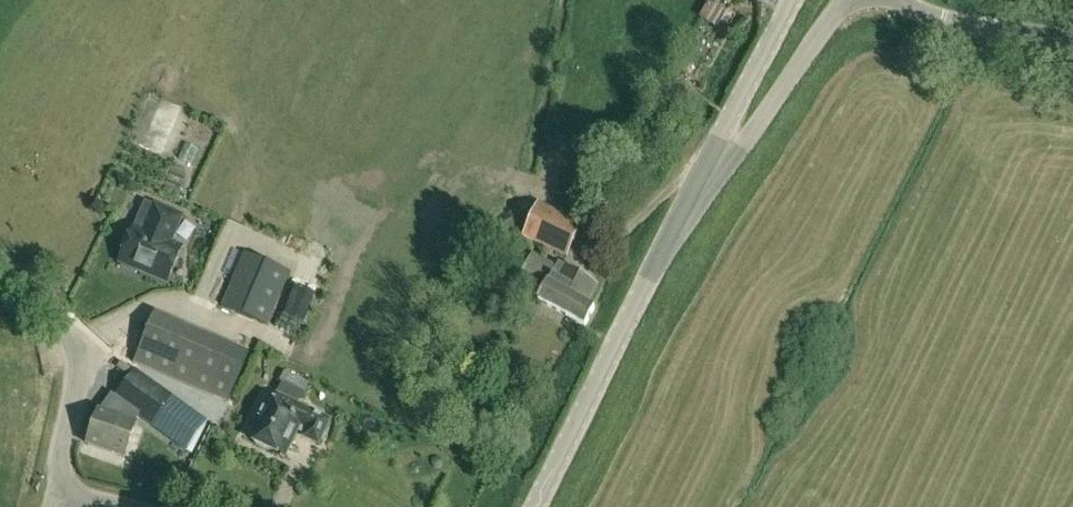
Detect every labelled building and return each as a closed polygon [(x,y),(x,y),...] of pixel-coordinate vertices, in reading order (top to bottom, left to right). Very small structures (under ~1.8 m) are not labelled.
[(696,17),(713,26),(722,10),(705,1),(696,17)] [(195,148),(174,179),(206,200),(227,170),(195,148)] [(567,258),(582,223),(537,203),(522,236),(567,258)] [(141,270),(170,283),(185,248),(173,243),(184,217),(158,205),(150,224),(152,225),(149,233),(136,228),(121,262),(126,264),(124,268),(139,274),(141,270)] [(538,302),(584,325),(593,307),(586,304),(596,284),(548,260),(545,267),(512,252),(503,278),(532,291),(541,296),(538,302)] [(247,253),(224,306),(269,326),(292,273),(247,253)] [(133,364),(227,404),(250,353),(155,312),(133,364)] [(119,398),(156,423),(175,396),(138,371),(119,398)] [(255,443),(284,456),(297,429),(306,433),(304,436),(318,442),(328,420),(277,396),(271,409),(264,406),(256,424),(263,427),(255,443)] [(99,413),(88,445),(125,456),(135,425),(99,413)] [(175,436),(196,446),(203,430),(183,420),(175,436)]
